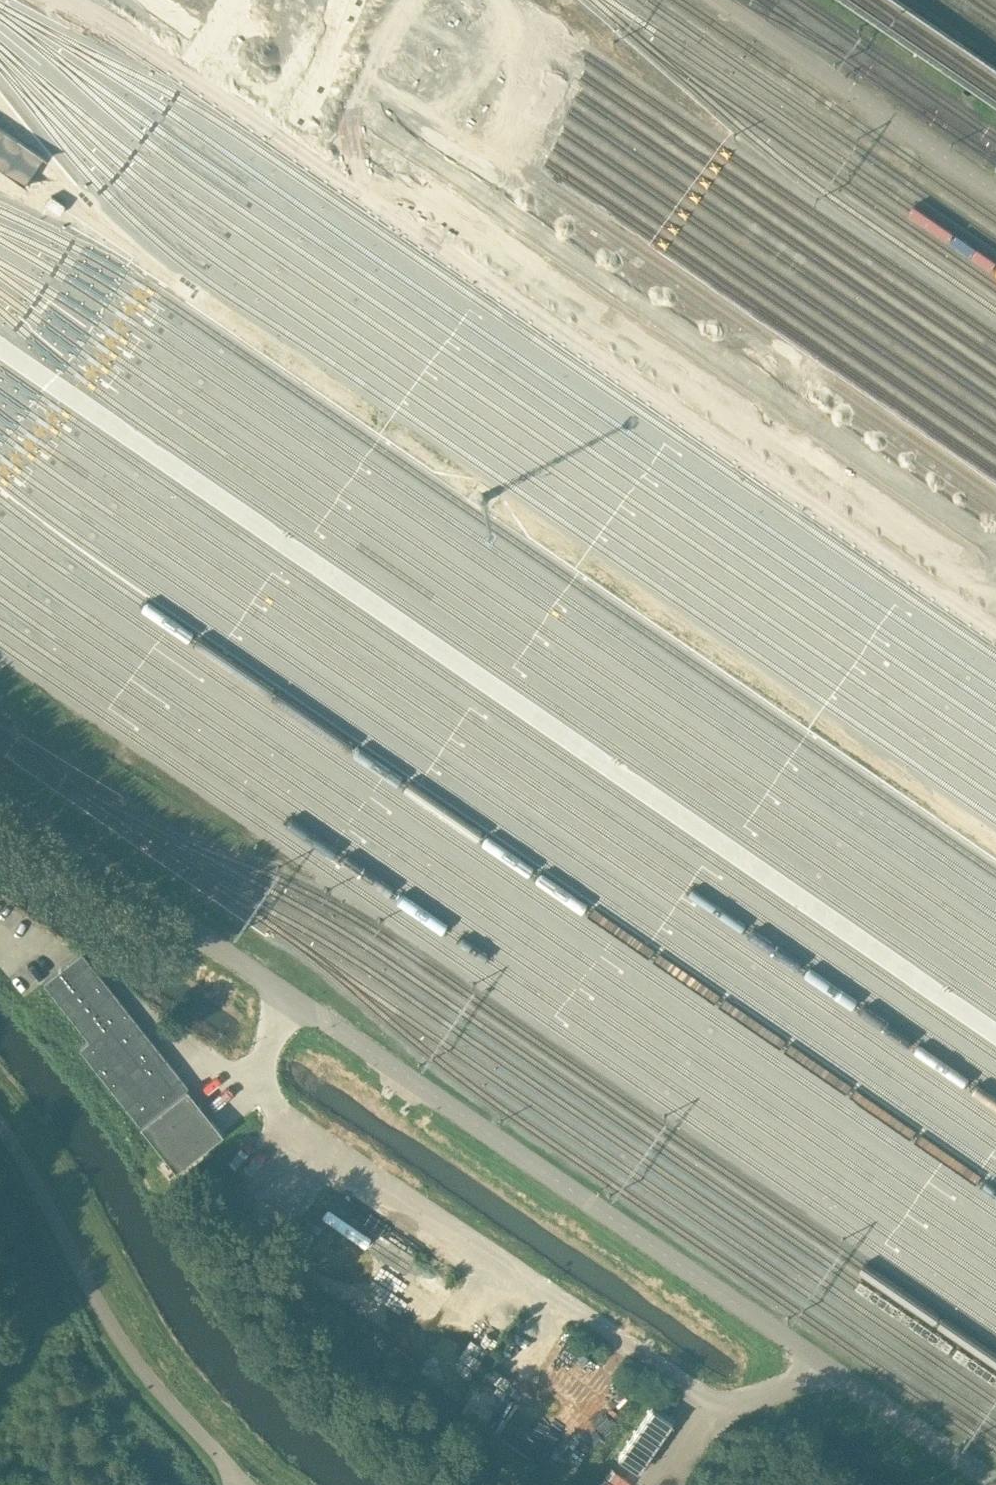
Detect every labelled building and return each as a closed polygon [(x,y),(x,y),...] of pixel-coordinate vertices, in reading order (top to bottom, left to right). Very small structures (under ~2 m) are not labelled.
[(22,184),(41,156),(0,128),(0,169),(22,184)] [(78,1048),(175,1169),(222,1132),(187,1087),(188,1086),(81,951),(42,982),(88,1040),(78,1048)] [(311,1184),(289,1217),(299,1223),(320,1190),(311,1184)]
